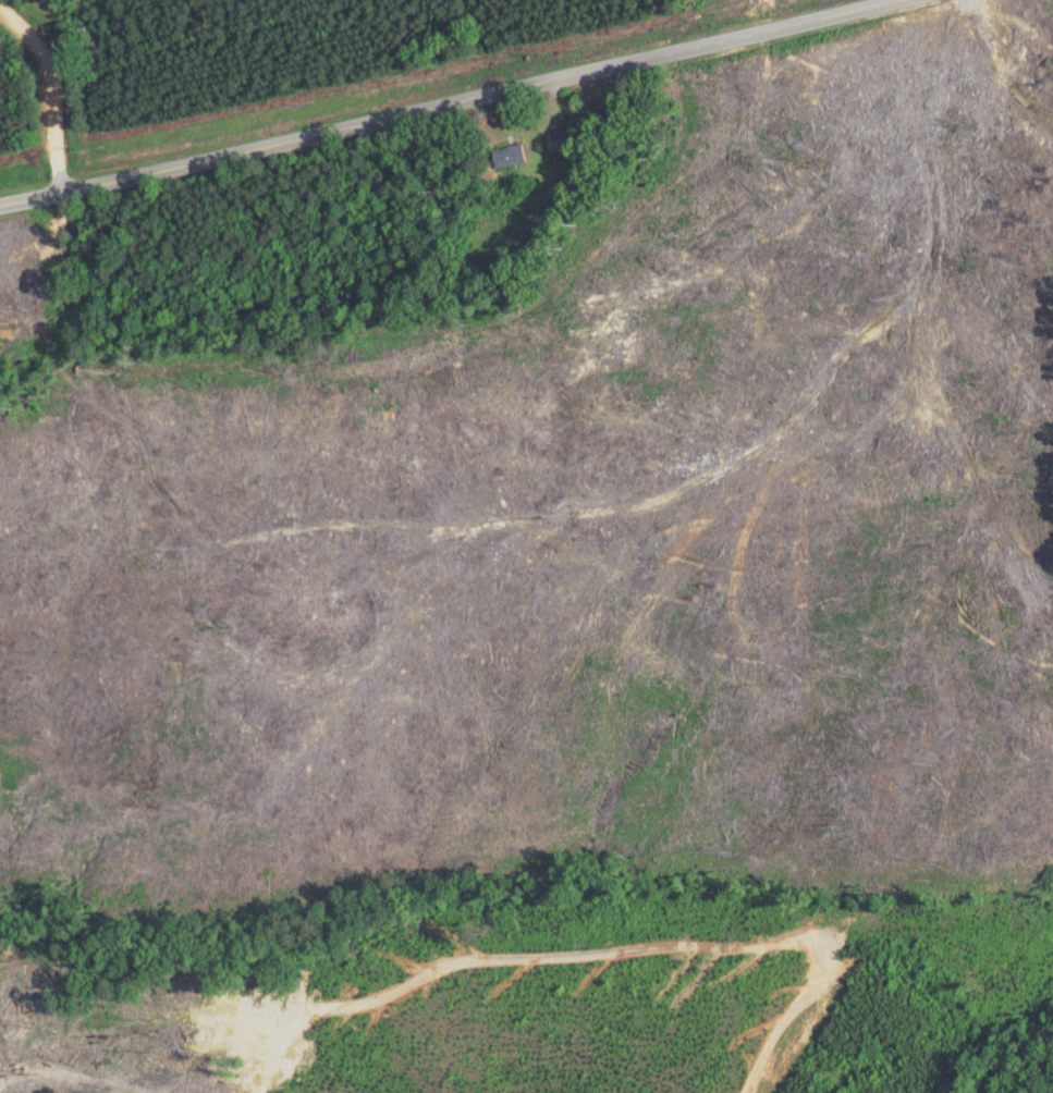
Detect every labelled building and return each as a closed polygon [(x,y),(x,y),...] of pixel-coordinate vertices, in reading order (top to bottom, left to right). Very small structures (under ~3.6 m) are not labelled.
[(488,149),(493,169),(522,162),(518,143),(488,149)]
